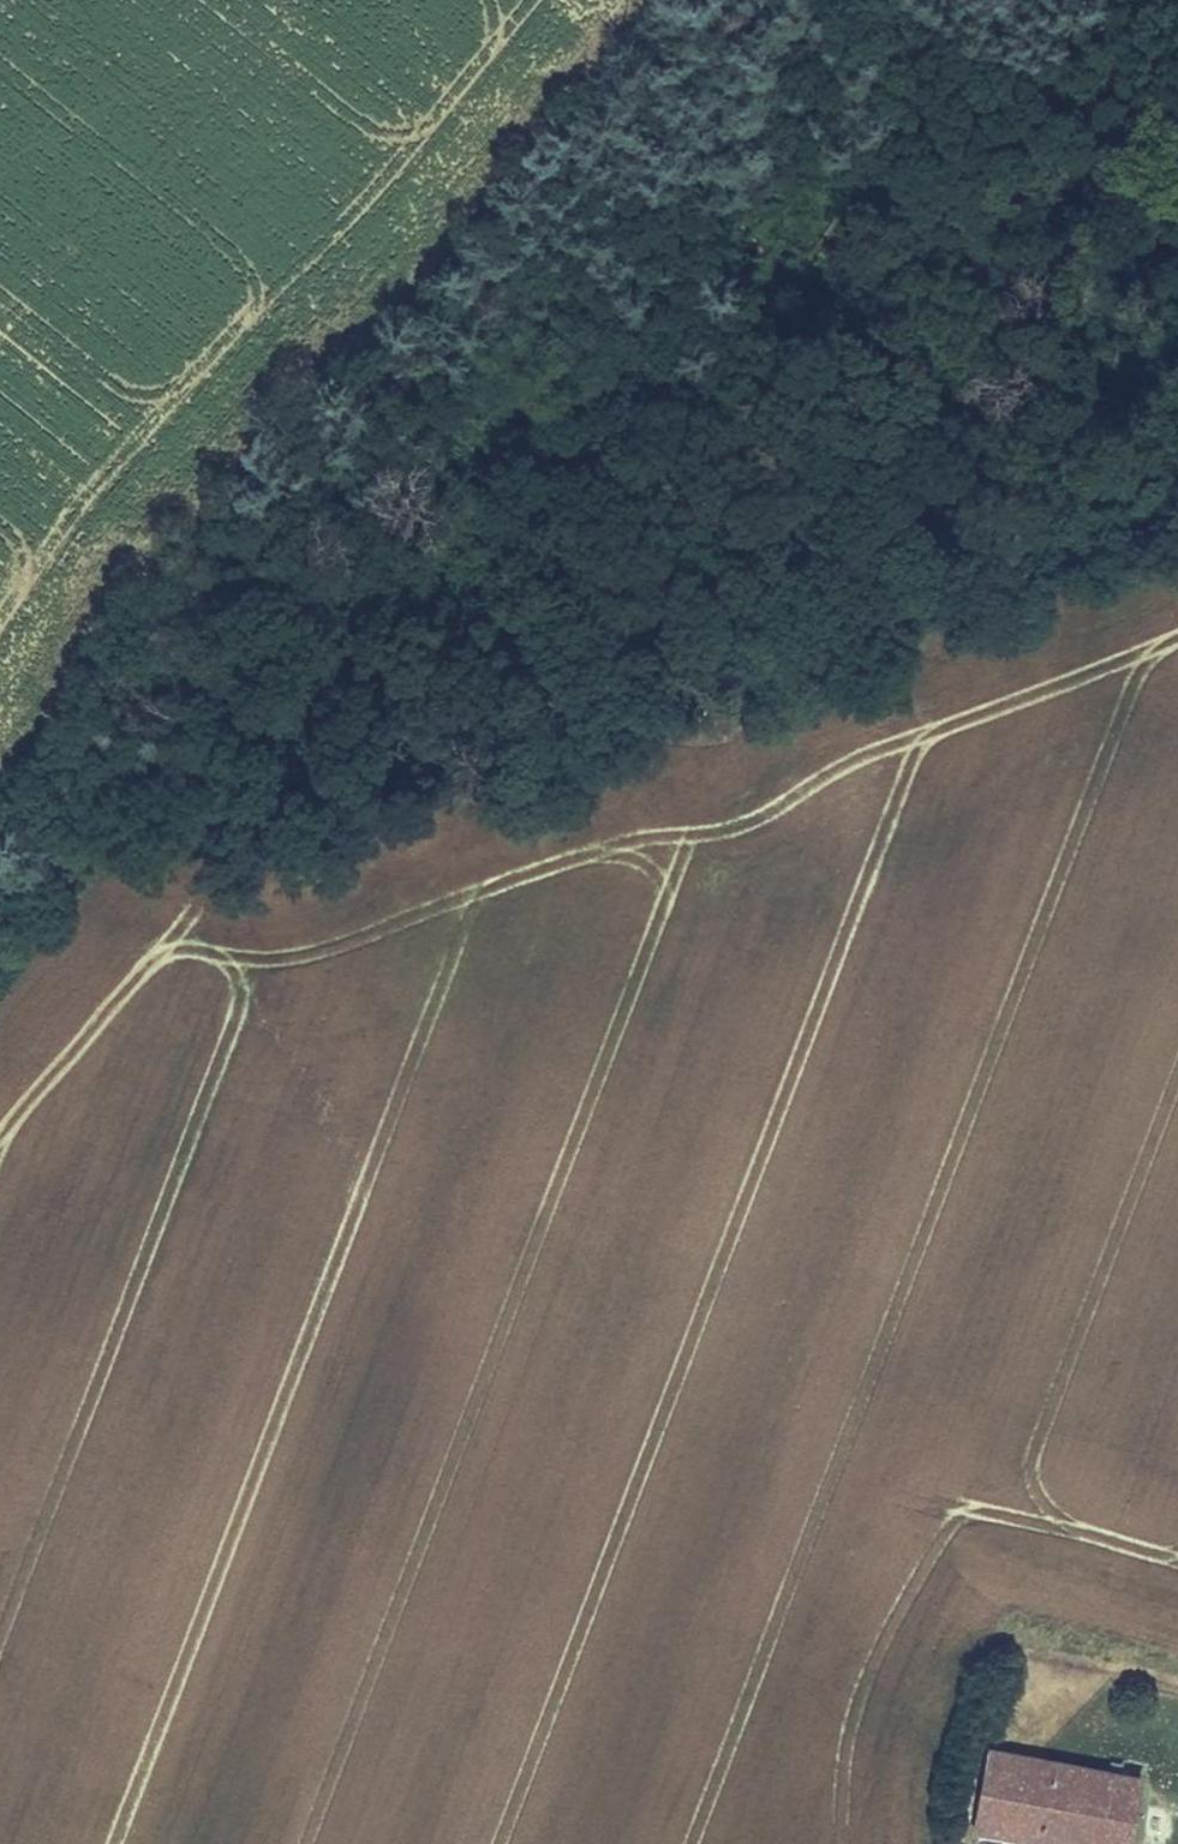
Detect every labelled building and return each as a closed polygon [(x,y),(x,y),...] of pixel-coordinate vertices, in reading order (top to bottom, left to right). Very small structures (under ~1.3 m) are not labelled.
[(990,1749),(976,1827),(1076,1843),(1131,1843),(1144,1775),(990,1749)]
